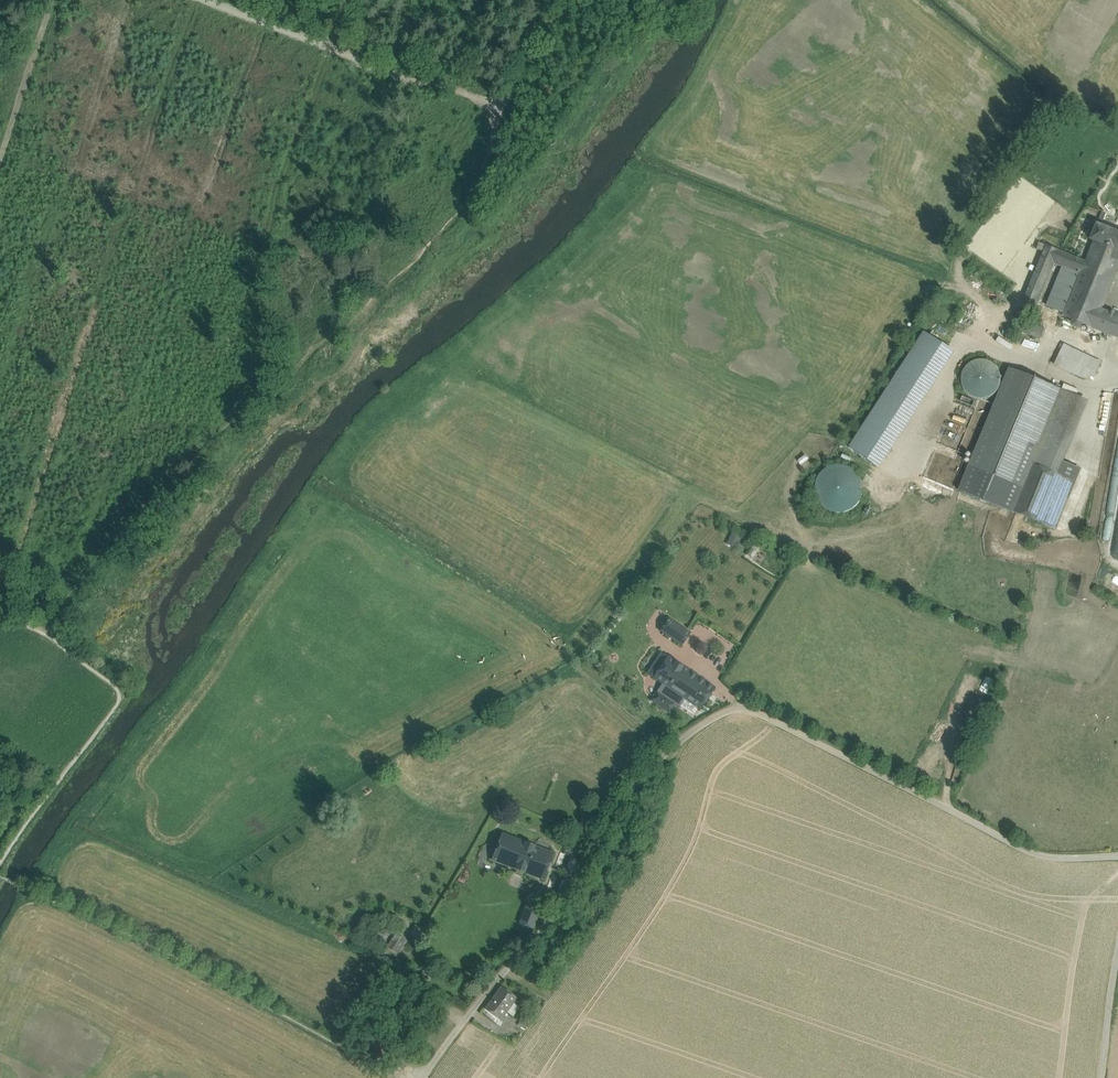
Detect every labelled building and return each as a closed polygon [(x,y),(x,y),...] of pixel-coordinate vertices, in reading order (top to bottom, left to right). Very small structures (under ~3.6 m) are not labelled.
[(1096,224),(1090,239),(1094,241),(1085,262),(1106,270),(1104,275),(1113,278),(1117,266),(1117,233),(1096,224)] [(1046,246),(1039,243),(1036,249),(1043,252),(1046,246)] [(1085,262),(1046,246),(1043,252),(1024,302),(1035,306),(1053,262),(1063,266),(1081,273),(1085,262)] [(1106,270),(1085,262),(1081,273),(1065,313),(1064,317),(1085,326),(1093,307),(1101,310),(1113,278),(1104,275),(1106,270)] [(1081,273),(1063,266),(1047,306),(1065,313),(1081,273)] [(1093,307),(1085,326),(1117,339),(1117,316),(1101,310),(1093,307)] [(1043,329),(1020,320),(1015,330),(1039,340),(1043,329)] [(925,332),(850,448),(880,468),(955,352),(925,332)] [(1100,363),(1062,345),(1057,356),(1095,374),(1100,363)] [(1091,382),(1095,374),(1057,356),(1053,364),(1091,382)] [(1000,387),(1001,380),(1000,372),(995,366),(989,362),(981,360),(974,362),(967,366),(963,373),(962,380),(963,388),(968,394),(974,398),(982,400),(989,398),(996,394),(1000,387)] [(1014,514),(1015,512),(1034,465),(1031,463),(1061,390),(1011,369),(960,492),(1014,514)] [(1031,463),(1034,465),(1058,475),(1089,401),(1061,390),(1031,463)] [(941,416),(946,418),(950,407),(945,406),(941,416)] [(822,506),(830,511),(839,513),(848,511),(856,506),(861,498),(863,489),(861,480),(856,472),(848,467),(839,465),(830,467),(822,472),(817,480),(815,489),(817,498),(822,506)] [(1015,512),(1043,524),(1060,475),(1058,475),(1034,465),(1015,512)] [(1076,482),(1060,475),(1043,524),(1054,528),(1054,526),(1058,528),(1076,482)] [(734,532),(728,540),(734,545),(740,536),(734,532)] [(758,551),(752,548),(749,554),(755,557),(758,551)] [(691,633),(669,619),(660,632),(682,646),(691,633)] [(653,679),(668,657),(661,652),(646,674),(653,679)] [(668,657),(653,679),(662,685),(685,700),(701,710),(715,688),(668,656),(668,657)] [(657,692),(676,704),(680,707),(685,700),(662,685),(657,692),(657,691),(657,692)] [(676,704),(657,692),(651,701),(669,714),(676,704)] [(554,854),(502,834),(492,860),(544,880),(554,854)] [(566,848),(564,854),(573,857),(575,852),(566,848)] [(519,924),(533,929),(540,911),(526,906),(519,924)] [(386,932),(380,929),(374,938),(380,942),(386,932)] [(396,935),(388,947),(397,953),(405,941),(396,935)] [(516,1000),(501,989),(491,1002),(507,1013),(516,1000)] [(507,1013),(491,1002),(485,1011),(500,1023),(507,1013)]
